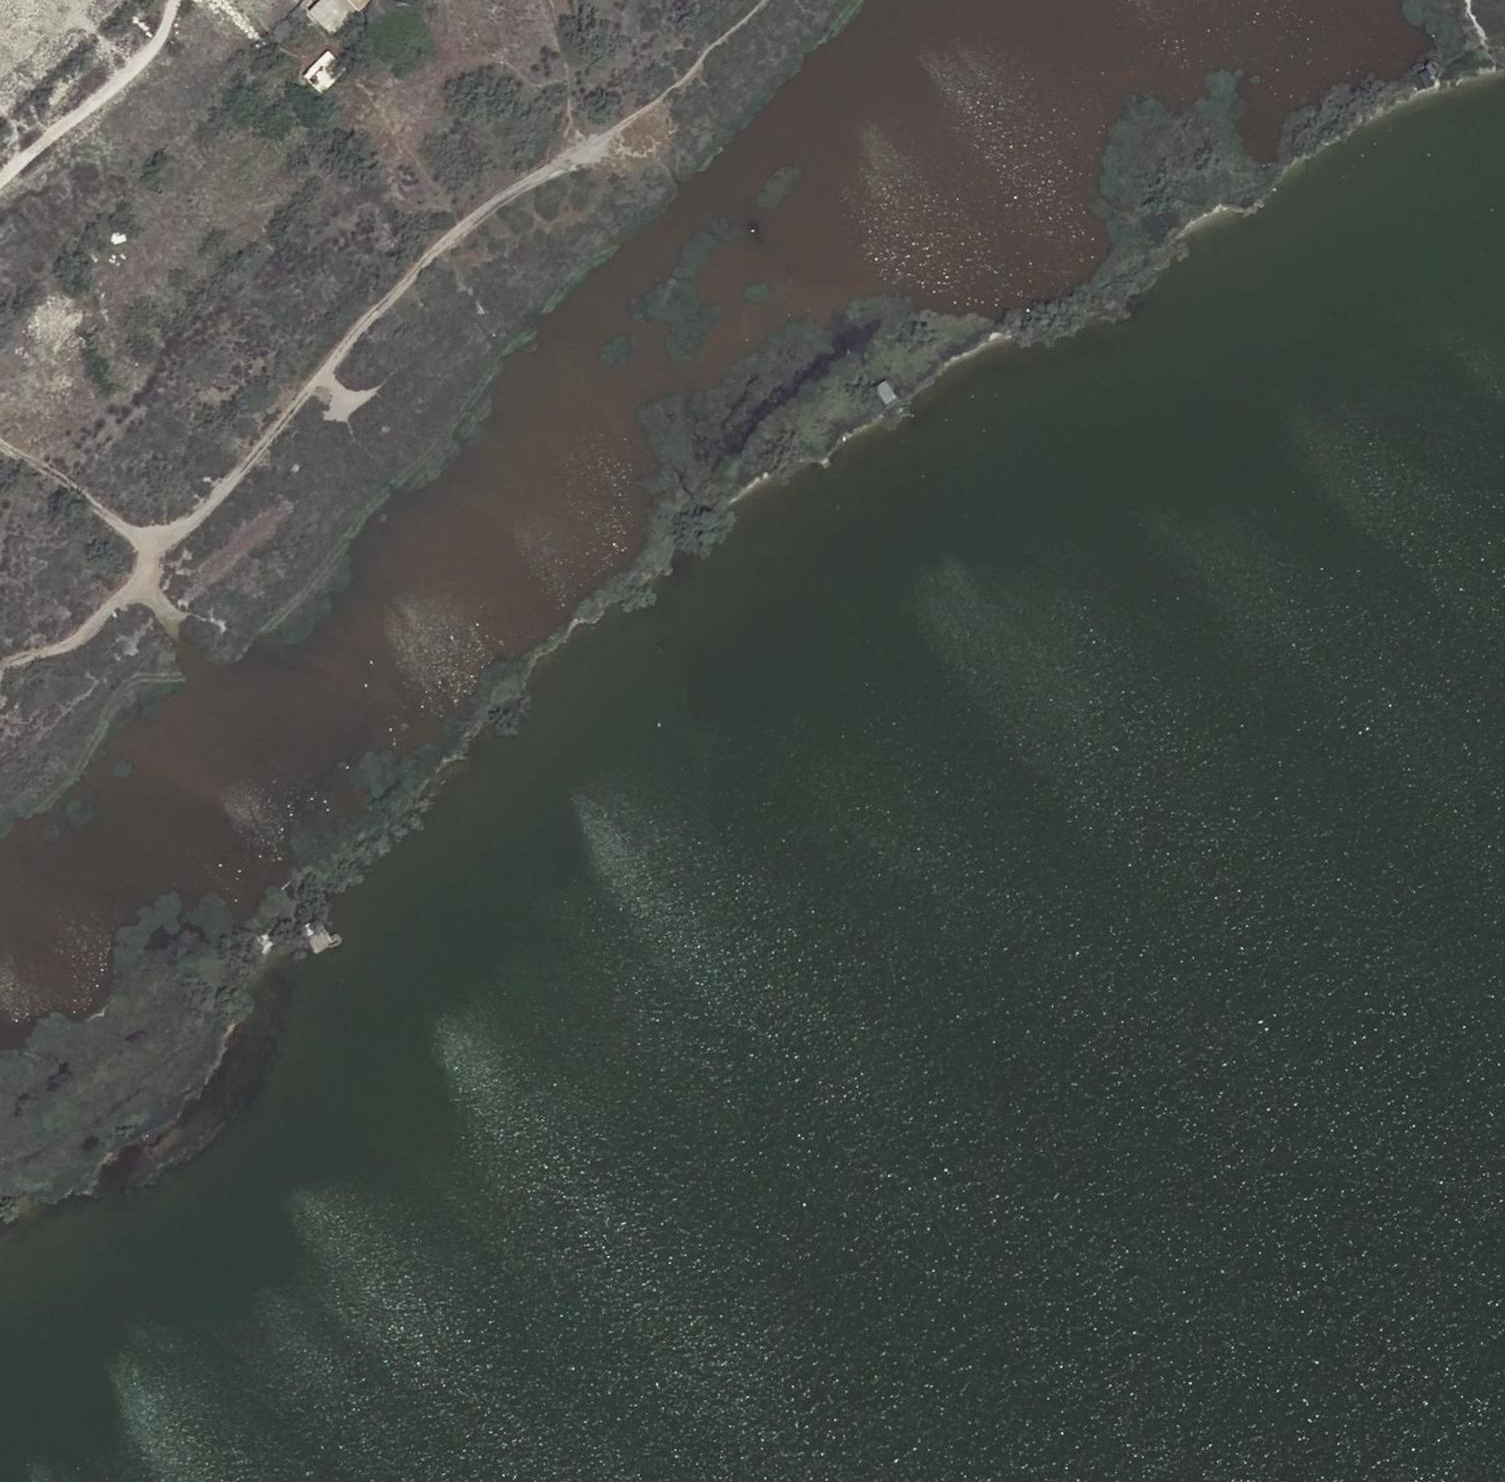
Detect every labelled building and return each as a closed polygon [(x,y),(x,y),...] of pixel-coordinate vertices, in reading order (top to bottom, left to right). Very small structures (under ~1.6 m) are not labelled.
[(303,6),(329,33),(337,25),(330,16),(346,0),(309,0),(303,6)] [(356,7),(349,0),(346,0),(330,16),(337,25),(356,7)] [(356,7),(358,10),(369,0),(349,0),(356,7)] [(322,94),(345,73),(329,55),(306,77),(322,94)]
